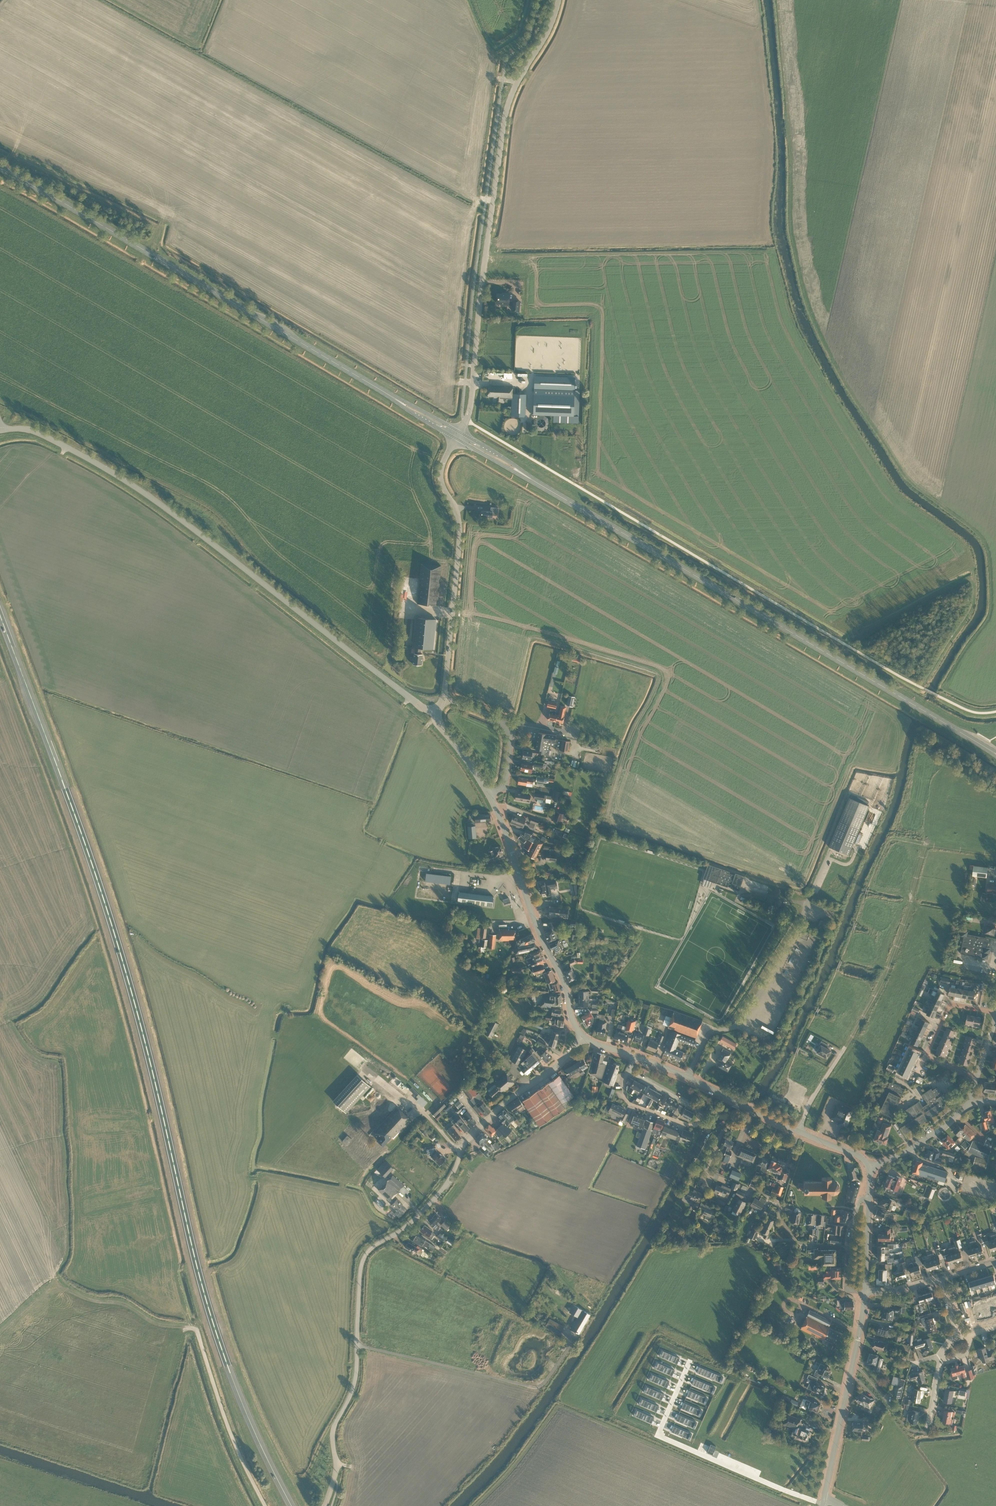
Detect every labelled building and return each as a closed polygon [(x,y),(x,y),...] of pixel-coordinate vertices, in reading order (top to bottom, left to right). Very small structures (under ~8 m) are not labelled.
[(512,306),(513,301),(509,300),(509,294),(505,293),(504,295),(497,294),(496,303),(504,304),(503,305),(508,305),(508,306),(512,306)] [(513,301),(512,306),(512,310),(519,311),(520,301),(513,301)] [(534,402),(533,414),(554,415),(574,416),(575,390),(575,378),(535,377),(534,402)] [(488,385),(487,396),(494,396),(494,398),(498,398),(497,402),(500,402),(501,399),(512,399),(513,386),(488,385)] [(513,393),(513,405),(515,406),(514,407),(515,407),(515,412),(524,412),(524,394),(513,393)] [(499,507),(491,507),(491,511),(482,510),(482,516),(492,517),(493,515),(496,515),(497,512),(498,512),(499,507)] [(441,565),(421,563),(417,603),(437,605),(441,565)] [(437,619),(415,617),(412,647),(415,647),(415,653),(414,653),(413,664),(422,665),(423,654),(421,654),(422,648),(434,649),(437,619)] [(566,705),(573,707),(575,697),(568,695),(566,705)] [(563,723),(566,707),(561,706),(559,715),(557,715),(555,721),(563,723)] [(555,721),(557,715),(555,714),(556,710),(550,709),(548,720),(555,721)] [(556,735),(539,732),(536,749),(540,749),(539,753),(549,755),(550,746),(556,746),(556,749),(561,750),(568,751),(570,741),(562,740),(556,739),(556,735)] [(522,758),(533,759),(535,752),(524,751),(522,758)] [(522,763),(520,770),(525,770),(525,771),(531,773),(532,769),(532,765),(522,763)] [(852,784),(850,791),(858,793),(860,787),(852,784)] [(554,801),(559,802),(561,792),(556,791),(556,790),(554,789),(552,798),(555,798),(554,801)] [(516,800),(530,802),(531,796),(525,794),(517,793),(516,800)] [(829,846),(848,855),(869,805),(867,805),(869,801),(852,794),(850,798),(849,797),(829,846)] [(557,823),(558,821),(560,822),(562,818),(568,820),(570,816),(556,811),(554,820),(554,822),(557,823)] [(484,814),(480,814),(480,813),(475,814),(476,822),(484,822),(485,821),(491,820),(490,814),(484,814)] [(526,819),(514,814),(511,823),(517,825),(516,826),(523,828),(526,819)] [(468,826),(469,838),(477,837),(476,825),(468,826)] [(533,832),(526,830),(524,834),(524,833),(523,834),(522,833),(519,837),(519,838),(523,842),(525,842),(530,835),(531,836),(533,832)] [(543,843),(535,839),(533,842),(528,840),(524,848),(529,850),(528,852),(529,853),(528,855),(535,859),(543,843)] [(503,851),(502,851),(501,846),(498,847),(498,846),(492,847),(493,850),(489,851),(490,854),(487,855),(488,859),(495,857),(503,855),(503,854),(504,854),(503,851)] [(551,846),(545,846),(543,848),(543,854),(546,855),(546,860),(556,861),(557,854),(550,853),(551,846)] [(727,887),(728,886),(730,886),(730,887),(739,890),(744,876),(735,873),(735,875),(729,873),(730,871),(708,864),(703,878),(727,887)] [(973,875),(987,877),(988,867),(974,865),(973,872),(973,875)] [(451,883),(452,875),(426,872),(426,880),(451,883)] [(546,892),(547,896),(552,895),(551,889),(557,888),(556,880),(544,882),(538,883),(540,893),(546,892)] [(995,892),(995,884),(988,883),(987,891),(995,892)] [(492,905),(494,896),(459,892),(458,901),(492,905)] [(550,906),(549,916),(568,918),(569,908),(550,906)] [(995,926),(987,924),(985,933),(990,934),(990,935),(995,935),(995,931),(995,926)] [(487,928),(478,927),(476,938),(482,939),(481,946),(486,947),(487,947),(488,940),(485,939),(486,934),(487,928)] [(499,928),(499,940),(509,940),(509,939),(516,939),(516,930),(509,930),(509,928),(499,928)] [(555,930),(553,930),(545,933),(548,942),(558,938),(555,930)] [(961,953),(988,959),(990,948),(988,948),(989,938),(967,934),(968,931),(962,930),(961,936),(964,936),(961,953)] [(496,934),(489,934),(487,948),(495,949),(496,934)] [(532,935),(531,934),(522,938),(517,940),(515,946),(514,948),(516,954),(533,951),(537,948),(534,941),(534,939),(535,939),(533,935),(532,935)] [(566,942),(564,937),(549,945),(554,954),(563,950),(562,948),(563,947),(562,944),(566,942)] [(532,952),(531,953),(533,956),(526,959),(527,962),(533,959),(543,954),(540,950),(539,949),(535,951),(534,952),(533,952),(532,952)] [(543,965),(544,964),(543,962),(546,961),(543,954),(533,959),(533,961),(531,963),(528,964),(530,968),(532,968),(533,968),(543,964),(543,965)] [(543,973),(547,983),(555,980),(552,970),(545,972),(543,965),(543,964),(533,968),(532,968),(534,975),(541,972),(542,974),(543,973)] [(565,971),(569,981),(576,978),(572,968),(565,971)] [(552,990),(552,992),(561,991),(558,981),(552,982),(549,983),(551,990),(552,990)] [(958,988),(958,983),(956,983),(955,987),(950,986),(949,994),(955,995),(957,988),(958,988)] [(964,989),(965,985),(962,984),(961,989),(958,988),(957,988),(955,995),(961,997),(963,989),(964,989)] [(970,990),(971,986),(968,985),(968,990),(964,989),(963,989),(961,997),(968,998),(969,990),(970,990)] [(976,992),(977,987),(975,987),(974,991),(970,990),(969,990),(968,998),(974,999),(975,992),(976,992)] [(942,1000),(945,994),(938,991),(938,990),(934,988),(933,990),(931,994),(935,996),(942,1000)] [(542,993),(542,996),(541,1006),(551,1007),(551,1005),(555,1005),(561,1005),(560,1002),(562,1002),(561,993),(558,993),(558,992),(554,993),(550,994),(542,993)] [(935,996),(931,994),(930,996),(934,998),(933,1001),(932,1002),(939,1005),(942,1000),(935,996)] [(932,1002),(933,1001),(929,999),(928,1001),(932,1003),(930,1007),(930,1008),(937,1011),(939,1005),(932,1002)] [(930,1008),(930,1007),(926,1005),(925,1007),(929,1009),(927,1014),(934,1017),(937,1011),(930,1008)] [(702,1020),(674,1010),(668,1027),(696,1037),(702,1020)] [(593,1017),(591,1014),(590,1011),(587,1013),(585,1013),(585,1015),(582,1016),(582,1017),(587,1026),(591,1023),(593,1022),(593,1017)] [(563,1024),(564,1018),(553,1016),(552,1015),(546,1014),(545,1019),(549,1020),(549,1024),(552,1024),(563,1026),(563,1024)] [(972,1026),(974,1016),(967,1015),(965,1024),(969,1025),(972,1025),(972,1026)] [(926,1028),(929,1022),(922,1019),(923,1018),(918,1016),(917,1018),(921,1020),(920,1024),(919,1025),(926,1028)] [(974,1016),(972,1026),(976,1026),(980,1027),(981,1017),(976,1016),(974,1016)] [(604,1018),(600,1018),(599,1020),(597,1033),(604,1035),(607,1021),(604,1021),(604,1018)] [(616,1030),(614,1038),(627,1041),(628,1035),(629,1031),(632,1032),(633,1031),(636,1021),(628,1019),(627,1024),(626,1026),(623,1025),(618,1024),(616,1030)] [(499,1024),(492,1020),(485,1034),(492,1038),(499,1024)] [(919,1025),(920,1024),(916,1022),(915,1024),(919,1026),(917,1030),(924,1034),(926,1028),(919,1025)] [(953,1038),(956,1031),(947,1027),(944,1034),(953,1038)] [(917,1030),(913,1028),(912,1030),(916,1032),(914,1035),(914,1036),(921,1039),(924,1034),(917,1030)] [(695,1040),(671,1030),(665,1044),(663,1047),(666,1048),(664,1053),(676,1058),(675,1059),(679,1061),(680,1060),(684,1052),(675,1049),(679,1040),(693,1046),(695,1040)] [(559,1037),(560,1035),(559,1034),(559,1033),(553,1031),(551,1036),(550,1036),(550,1034),(546,1033),(545,1036),(557,1040),(558,1037),(559,1037)] [(632,1040),(641,1043),(644,1035),(639,1034),(639,1033),(635,1032),(632,1040)] [(914,1036),(914,1035),(910,1033),(909,1035),(913,1037),(911,1042),(918,1045),(921,1039),(914,1036)] [(951,1044),(953,1038),(944,1034),(941,1040),(951,1044)] [(975,1045),(977,1038),(967,1035),(965,1042),(975,1045)] [(555,1047),(557,1040),(545,1036),(544,1038),(548,1040),(548,1039),(550,1039),(548,1044),(551,1045),(551,1046),(553,1047),(554,1046),(555,1047)] [(654,1040),(656,1037),(653,1036),(652,1039),(650,1039),(647,1048),(655,1051),(659,1042),(654,1040)] [(737,1043),(723,1036),(720,1041),(734,1049),(737,1043)] [(821,1045),(817,1052),(820,1053),(820,1054),(823,1056),(824,1055),(827,1057),(831,1050),(826,1048),(828,1044),(822,1040),(820,1044),(821,1045)] [(948,1051),(951,1044),(941,1040),(939,1047),(948,1051)] [(973,1052),(975,1045),(965,1042),(963,1049),(973,1052)] [(527,1050),(515,1044),(508,1058),(511,1060),(519,1064),(520,1063),(527,1050)] [(916,1058),(919,1052),(910,1048),(911,1048),(906,1046),(905,1049),(909,1051),(908,1053),(907,1054),(916,1058)] [(945,1057),(948,1051),(939,1047),(936,1053),(945,1057)] [(731,1052),(723,1048),(717,1058),(722,1061),(719,1066),(728,1070),(732,1063),(729,1062),(730,1061),(727,1059),(731,1052)] [(532,1052),(540,1060),(542,1058),(546,1062),(552,1057),(545,1050),(545,1051),(542,1053),(540,1051),(538,1049),(535,1051),(534,1050),(532,1052)] [(970,1059),(973,1052),(963,1049),(961,1055),(970,1059)] [(907,1054),(908,1053),(903,1051),(902,1054),(906,1056),(905,1059),(904,1060),(913,1064),(916,1058),(907,1054)] [(519,1064),(519,1066),(526,1074),(539,1062),(540,1061),(540,1060),(532,1052),(531,1053),(523,1060),(520,1063),(519,1064)] [(604,1054),(597,1052),(596,1057),(594,1057),(590,1074),(603,1077),(607,1064),(602,1063),(604,1054)] [(968,1065),(970,1059),(961,1055),(959,1062),(968,1065)] [(904,1060),(905,1059),(901,1057),(899,1060),(903,1062),(902,1065),(902,1066),(910,1070),(913,1064),(904,1060)] [(588,1066),(583,1059),(564,1070),(568,1076),(582,1069),(582,1070),(588,1066)] [(619,1065),(613,1063),(613,1065),(610,1063),(603,1081),(613,1085),(618,1074),(617,1074),(618,1070),(617,1070),(619,1065)] [(908,1076),(910,1070),(902,1066),(902,1065),(898,1063),(896,1066),(901,1068),(899,1072),(908,1076)] [(514,1083),(506,1073),(494,1082),(495,1083),(487,1090),(489,1092),(493,1098),(502,1090),(504,1092),(514,1083)] [(370,1086),(357,1074),(333,1101),(346,1112),(370,1086)] [(574,1095),(559,1075),(523,1101),(525,1104),(524,1105),(539,1126),(565,1107),(568,1104),(566,1101),(574,1095)] [(406,1085),(395,1076),(389,1083),(391,1085),(392,1084),(401,1091),(406,1085)] [(644,1085),(629,1077),(627,1082),(631,1084),(631,1086),(633,1087),(632,1088),(630,1091),(633,1093),(635,1090),(634,1090),(635,1088),(640,1091),(641,1088),(642,1089),(644,1085)] [(995,1093),(995,1079),(994,1079),(994,1083),(985,1082),(985,1083),(984,1083),(984,1085),(985,1085),(984,1092),(995,1093)] [(904,1090),(905,1089),(890,1082),(887,1090),(886,1089),(879,1103),(883,1104),(880,1111),(892,1116),(893,1114),(901,1097),(904,1090)] [(470,1099),(478,1093),(470,1083),(462,1089),(470,1099)] [(412,1087),(410,1089),(416,1096),(418,1094),(412,1087)] [(648,1105),(655,1091),(649,1087),(646,1094),(650,1097),(649,1098),(648,1098),(645,1103),(648,1105)] [(942,1095),(937,1087),(933,1090),(931,1088),(922,1094),(928,1104),(923,1107),(920,1101),(912,1106),(906,1110),(908,1112),(903,1116),(906,1121),(904,1122),(905,1124),(901,1127),(906,1133),(927,1119),(926,1117),(927,1116),(928,1115),(930,1118),(944,1108),(942,1104),(949,1099),(945,1093),(942,1095)] [(657,1101),(661,1094),(655,1091),(648,1105),(650,1106),(653,1100),(652,1100),(653,1098),(657,1101)] [(478,1093),(470,1099),(474,1104),(483,1097),(479,1092),(478,1093)] [(427,1102),(421,1096),(416,1101),(423,1107),(427,1102)] [(519,1097),(508,1104),(514,1113),(516,1112),(517,1111),(519,1112),(519,1113),(526,1108),(524,1106),(519,1097)] [(670,1107),(673,1100),(667,1097),(663,1103),(670,1107)] [(491,1110),(484,1103),(486,1101),(484,1098),(473,1107),(478,1113),(481,1110),(485,1115),(491,1110)] [(459,1109),(464,1105),(459,1100),(455,1104),(459,1109)] [(674,1112),(679,1104),(673,1100),(670,1107),(673,1109),(672,1111),(674,1112)] [(442,1102),(431,1113),(435,1116),(446,1105),(442,1102)] [(443,1109),(445,1112),(451,1106),(449,1103),(445,1107),(443,1109)] [(607,1105),(604,1110),(609,1112),(609,1111),(621,1117),(620,1118),(621,1118),(620,1121),(623,1122),(625,1123),(629,1115),(627,1114),(628,1114),(624,1112),(625,1109),(619,1106),(619,1107),(612,1103),(611,1107),(607,1105)] [(844,1107),(836,1104),(830,1118),(838,1121),(837,1124),(846,1128),(854,1108),(845,1105),(844,1107)] [(411,1119),(397,1107),(374,1132),(381,1138),(378,1141),(383,1146),(392,1137),(394,1138),(411,1119)] [(682,1115),(690,1120),(694,1113),(685,1108),(682,1115)] [(507,1111),(506,1112),(504,1109),(498,1115),(501,1118),(500,1119),(503,1123),(498,1128),(497,1129),(502,1134),(505,1137),(512,1130),(508,1125),(515,1119),(512,1115),(507,1111)] [(992,1115),(991,1110),(985,1112),(986,1115),(984,1115),(985,1120),(990,1119),(991,1124),(995,1123),(993,1115),(992,1115)] [(471,1116),(470,1115),(471,1114),(468,1111),(465,1113),(467,1115),(466,1116),(467,1117),(465,1118),(464,1117),(463,1118),(466,1122),(467,1121),(472,1126),(476,1122),(471,1116)] [(645,1116),(635,1113),(631,1125),(638,1127),(639,1126),(643,1128),(637,1146),(645,1149),(654,1122),(646,1119),(645,1122),(643,1121),(645,1116)] [(457,1123),(465,1132),(469,1128),(464,1122),(464,1121),(461,1118),(458,1121),(455,1118),(451,1121),(454,1125),(457,1123)] [(661,1131),(664,1121),(657,1118),(653,1128),(656,1129),(655,1133),(656,1133),(659,1134),(660,1130),(661,1131)] [(988,1129),(986,1121),(980,1123),(982,1130),(988,1129)] [(874,1139),(887,1144),(889,1137),(888,1137),(892,1125),(884,1122),(881,1130),(878,1129),(874,1139)] [(488,1132),(492,1136),(495,1133),(499,1137),(502,1134),(497,1129),(498,1128),(496,1129),(494,1127),(493,1128),(489,1124),(485,1128),(488,1131),(488,1132)] [(976,1134),(966,1124),(962,1128),(959,1125),(953,1131),(959,1136),(961,1133),(963,1135),(964,1133),(966,1135),(964,1137),(969,1141),(976,1134)] [(427,1126),(421,1131),(424,1135),(430,1130),(427,1126)] [(455,1130),(453,1128),(452,1126),(448,1129),(451,1133),(450,1134),(455,1140),(461,1136),(456,1130),(455,1130)] [(670,1137),(673,1129),(669,1128),(665,1135),(670,1137)] [(675,1139),(678,1131),(673,1129),(670,1137),(675,1139)] [(681,1136),(691,1140),(693,1133),(683,1129),(682,1134),(678,1132),(676,1139),(679,1140),(681,1136)] [(489,1146),(491,1144),(488,1140),(489,1139),(482,1132),(479,1136),(489,1146)] [(352,1138),(347,1135),(342,1141),(347,1144),(352,1138)] [(954,1147),(955,1148),(958,1145),(948,1135),(945,1137),(944,1137),(942,1139),(942,1141),(949,1148),(951,1146),(953,1147),(954,1147)] [(488,1147),(489,1146),(479,1136),(475,1139),(482,1146),(483,1145),(487,1148),(483,1153),(487,1157),(490,1154),(488,1152),(490,1150),(488,1147)] [(734,1141),(726,1138),(723,1144),(727,1146),(725,1150),(726,1150),(724,1154),(730,1157),(732,1153),(729,1152),(731,1147),(734,1141)] [(968,1151),(988,1159),(993,1142),(986,1139),(984,1145),(973,1140),(968,1151)] [(965,1149),(970,1144),(966,1140),(962,1145),(965,1149)] [(500,1147),(495,1142),(492,1144),(497,1150),(500,1147)] [(437,1151),(436,1147),(427,1149),(428,1154),(429,1154),(440,1164),(445,1159),(437,1151)] [(756,1154),(740,1147),(737,1155),(753,1162),(756,1154)] [(934,1150),(934,1152),(929,1150),(928,1154),(926,1153),(925,1158),(931,1160),(931,1161),(940,1164),(942,1158),(938,1157),(940,1152),(934,1150)] [(761,1180),(764,1172),(769,1160),(769,1159),(762,1156),(761,1157),(758,1164),(762,1166),(759,1172),(756,1171),(754,1176),(759,1178),(758,1179),(761,1180)] [(976,1156),(973,1165),(986,1168),(988,1160),(976,1156)] [(377,1169),(385,1177),(393,1168),(385,1160),(377,1169)] [(776,1162),(771,1160),(768,1169),(772,1171),(775,1173),(776,1172),(778,1173),(776,1178),(785,1181),(788,1173),(781,1170),(782,1167),(780,1166),(781,1164),(776,1162)] [(923,1162),(917,1160),(913,1172),(919,1174),(920,1172),(926,1174),(926,1175),(945,1181),(948,1172),(922,1164),(923,1162)] [(732,1169),(729,1176),(739,1180),(741,1173),(732,1169)] [(397,1198),(396,1199),(394,1196),(399,1190),(404,1185),(393,1175),(388,1180),(378,1190),(390,1201),(390,1200),(393,1203),(391,1204),(394,1207),(395,1206),(398,1209),(403,1204),(397,1198)] [(885,1191),(896,1196),(897,1191),(898,1191),(903,1178),(897,1176),(896,1178),(889,1175),(884,1186),(886,1187),(885,1191)] [(831,1178),(822,1177),(822,1181),(804,1181),(804,1184),(799,1184),(799,1190),(804,1190),(804,1192),(822,1192),(822,1196),(831,1196),(831,1192),(833,1192),(833,1193),(834,1193),(834,1192),(836,1191),(837,1193),(837,1192),(837,1191),(838,1189),(839,1190),(839,1189),(838,1188),(838,1186),(839,1186),(839,1185),(838,1185),(837,1183),(837,1182),(836,1183),(834,1182),(834,1181),(833,1181),(833,1182),(831,1182),(831,1178)] [(750,1185),(758,1189),(760,1184),(752,1180),(750,1185)] [(731,1188),(736,1190),(739,1184),(733,1182),(731,1188)] [(923,1195),(932,1199),(936,1187),(928,1184),(923,1195)] [(724,1186),(723,1187),(717,1185),(714,1192),(727,1197),(731,1188),(724,1186)] [(777,1190),(772,1188),(771,1193),(780,1196),(783,1187),(779,1186),(777,1190)] [(695,1192),(689,1190),(686,1196),(696,1201),(694,1205),(697,1207),(703,1193),(696,1190),(695,1192)] [(745,1193),(738,1190),(736,1194),(740,1196),(732,1210),(733,1210),(738,1213),(740,1214),(743,1206),(744,1206),(746,1202),(741,1200),(742,1197),(743,1197),(745,1193)] [(760,1210),(766,1200),(761,1197),(759,1200),(755,1197),(750,1205),(760,1210)] [(892,1209),(895,1210),(896,1205),(893,1204),(895,1199),(889,1198),(888,1200),(882,1198),(879,1205),(888,1208),(892,1209)] [(384,1204),(378,1199),(375,1203),(381,1208),(384,1204)] [(713,1218),(716,1211),(710,1208),(711,1206),(701,1202),(699,1208),(704,1211),(703,1213),(706,1215),(705,1217),(705,1218),(708,1219),(709,1218),(710,1216),(713,1218)] [(767,1211),(761,1208),(758,1214),(763,1218),(767,1211)] [(799,1208),(796,1208),(795,1209),(794,1211),(793,1211),(791,1222),(799,1224),(801,1212),(800,1212),(800,1210),(799,1208)] [(886,1213),(878,1209),(875,1216),(880,1218),(880,1219),(883,1220),(883,1217),(889,1219),(888,1220),(891,1221),(894,1213),(887,1210),(886,1213)] [(851,1212),(843,1210),(842,1215),(835,1215),(834,1222),(839,1223),(840,1218),(842,1218),(842,1219),(848,1221),(851,1212)] [(436,1213),(429,1221),(434,1225),(433,1226),(437,1230),(439,1227),(436,1225),(441,1220),(440,1219),(441,1218),(436,1213)] [(807,1224),(815,1225),(816,1214),(814,1214),(809,1213),(808,1219),(807,1224)] [(816,1225),(825,1226),(826,1221),(823,1221),(824,1215),(817,1214),(816,1225)] [(768,1218),(766,1218),(760,1231),(765,1234),(764,1236),(764,1238),(766,1239),(767,1238),(769,1235),(768,1235),(774,1220),(768,1218)] [(450,1226),(445,1220),(441,1224),(446,1230),(450,1226)] [(833,1224),(830,1224),(826,1224),(826,1228),(833,1229),(833,1233),(843,1234),(844,1225),(833,1224)] [(429,1237),(432,1239),(436,1234),(432,1231),(433,1230),(425,1225),(423,1227),(420,1230),(429,1237)] [(668,1228),(665,1234),(671,1238),(674,1233),(673,1233),(674,1231),(668,1228)] [(891,1228),(885,1228),(885,1232),(882,1232),(882,1234),(879,1234),(879,1240),(883,1240),(891,1240),(891,1232),(891,1228)] [(758,1231),(753,1229),(749,1237),(754,1239),(758,1231)] [(434,1248),(435,1246),(425,1240),(426,1239),(421,1236),(417,1233),(415,1237),(429,1245),(430,1246),(434,1248)] [(437,1236),(444,1241),(447,1237),(440,1233),(437,1236)] [(833,1234),(825,1233),(825,1238),(828,1239),(829,1237),(830,1237),(830,1242),(841,1244),(842,1237),(836,1237),(833,1236),(833,1234)] [(428,1247),(429,1245),(415,1237),(413,1240),(417,1243),(417,1242),(422,1245),(423,1244),(428,1247)] [(963,1246),(960,1238),(954,1240),(956,1248),(963,1246)] [(417,1245),(416,1246),(415,1245),(408,1242),(406,1247),(412,1251),(413,1250),(418,1252),(419,1250),(421,1251),(423,1248),(417,1245)] [(894,1248),(894,1243),(888,1243),(888,1246),(886,1246),(879,1246),(879,1252),(885,1253),(889,1253),(889,1248),(894,1248)] [(975,1248),(977,1255),(984,1253),(982,1245),(979,1246),(979,1245),(977,1245),(977,1243),(974,1244),(975,1247),(975,1248)] [(970,1257),(977,1255),(975,1248),(968,1250),(970,1257)] [(822,1250),(818,1250),(818,1249),(814,1249),(814,1258),(822,1258),(822,1265),(836,1264),(836,1249),(822,1249),(822,1250)] [(879,1252),(878,1259),(885,1259),(888,1259),(888,1262),(892,1262),(894,1262),(894,1257),(889,1257),(889,1255),(885,1255),(885,1253),(879,1252)] [(956,1261),(963,1259),(961,1252),(954,1254),(956,1261)] [(949,1263),(956,1261),(954,1254),(947,1256),(949,1263)] [(920,1255),(915,1256),(917,1261),(914,1261),(915,1265),(916,1266),(914,1266),(913,1263),(912,1263),(910,1263),(909,1264),(912,1274),(921,1272),(919,1265),(922,1264),(920,1255)] [(935,1268),(942,1266),(940,1258),(933,1260),(935,1268)] [(928,1270),(935,1268),(933,1260),(926,1263),(928,1270)] [(892,1264),(889,1264),(888,1269),(880,1269),(879,1279),(887,1279),(887,1272),(892,1272),(892,1264)] [(840,1267),(830,1267),(830,1271),(826,1271),(826,1274),(823,1274),(823,1278),(840,1278),(840,1272),(841,1271),(841,1268),(840,1267)] [(904,1268),(902,1269),(901,1269),(902,1271),(896,1273),(897,1279),(907,1276),(905,1270),(904,1268)] [(987,1276),(990,1284),(991,1284),(995,1283),(995,1282),(994,1274),(987,1276)] [(990,1284),(987,1276),(981,1277),(984,1286),(985,1286),(988,1285),(990,1284)] [(984,1286),(981,1277),(975,1279),(978,1288),(979,1288),(982,1287),(984,1286)] [(978,1288),(975,1279),(969,1281),(971,1289),(971,1290),(973,1289),(976,1288),(978,1288)] [(925,1294),(927,1300),(932,1299),(932,1302),(935,1301),(936,1305),(940,1304),(938,1296),(934,1297),(932,1292),(925,1294)] [(924,1301),(927,1300),(925,1294),(918,1296),(921,1303),(918,1304),(920,1312),(923,1311),(922,1305),(925,1304),(924,1301)] [(853,1301),(845,1301),(845,1299),(840,1299),(840,1307),(843,1307),(844,1307),(844,1309),(853,1309),(853,1306),(854,1306),(854,1304),(853,1304),(853,1301)] [(902,1306),(904,1307),(906,1305),(906,1303),(896,1302),(896,1306),(895,1305),(894,1309),(884,1307),(884,1314),(882,1314),(882,1317),(883,1318),(893,1320),(894,1311),(901,1312),(902,1306)] [(985,1303),(982,1304),(985,1317),(991,1316),(989,1306),(986,1307),(985,1303)] [(980,1308),(976,1308),(978,1318),(985,1317),(982,1304),(979,1305),(980,1308)] [(573,1305),(568,1313),(578,1318),(577,1319),(574,1324),(573,1323),(569,1329),(578,1334),(582,1328),(581,1327),(584,1321),(585,1322),(590,1315),(573,1305)] [(824,1338),(835,1344),(840,1334),(829,1328),(830,1327),(828,1326),(831,1321),(810,1310),(800,1328),(823,1340),(824,1338)] [(935,1317),(928,1319),(928,1316),(921,1318),(924,1326),(927,1325),(929,1332),(937,1330),(934,1321),(936,1321),(935,1317)] [(546,1317),(541,1325),(551,1330),(555,1322),(546,1317)] [(890,1328),(880,1325),(879,1329),(879,1330),(878,1330),(877,1332),(878,1333),(878,1334),(888,1337),(888,1336),(890,1328)] [(933,1348),(930,1338),(924,1340),(922,1340),(918,1342),(914,1343),(916,1348),(925,1345),(927,1350),(933,1348)] [(879,1341),(875,1340),(873,1347),(877,1348),(877,1349),(885,1351),(888,1343),(879,1340),(879,1341)] [(993,1350),(987,1352),(986,1347),(979,1349),(983,1362),(995,1358),(993,1350)] [(663,1350),(661,1356),(677,1363),(680,1357),(663,1350)] [(879,1355),(871,1353),(869,1363),(876,1365),(875,1370),(880,1371),(883,1358),(878,1357),(879,1355)] [(658,1362),(656,1368),(672,1375),(675,1369),(658,1362)] [(825,1365),(820,1363),(817,1370),(816,1369),(814,1374),(818,1376),(820,1374),(828,1377),(830,1373),(828,1372),(829,1370),(828,1369),(829,1366),(828,1366),(828,1365),(827,1365),(825,1364),(825,1365)] [(952,1371),(952,1372),(951,1372),(950,1373),(952,1378),(953,1379),(957,1378),(958,1377),(957,1374),(961,1373),(962,1377),(968,1375),(969,1379),(974,1378),(972,1370),(966,1371),(964,1365),(951,1368),(952,1370),(952,1371)] [(699,1366),(697,1372),(719,1381),(721,1376),(699,1366)] [(926,1381),(923,1371),(916,1373),(908,1375),(909,1380),(918,1378),(919,1383),(926,1381)] [(653,1374),(650,1380),(667,1387),(669,1381),(653,1374)] [(809,1374),(807,1377),(811,1379),(807,1387),(822,1394),(825,1389),(824,1389),(826,1385),(820,1383),(819,1383),(816,1381),(818,1378),(809,1374)] [(900,1378),(893,1377),(892,1383),(896,1384),(895,1390),(895,1391),(894,1396),(901,1398),(903,1391),(904,1385),(899,1384),(900,1378)] [(694,1378),(692,1383),(711,1392),(714,1386),(694,1378)] [(647,1386),(645,1392),(662,1399),(664,1393),(647,1386)] [(924,1390),(915,1388),(912,1401),(920,1402),(921,1395),(923,1395),(924,1390)] [(954,1390),(946,1389),(944,1401),(952,1402),(955,1403),(956,1397),(953,1396),(954,1390)] [(689,1390),(687,1395),(703,1402),(706,1397),(689,1390)] [(856,1400),(870,1408),(875,1399),(873,1398),(870,1398),(861,1393),(859,1397),(858,1397),(857,1398),(857,1399),(856,1400)] [(782,1401),(789,1403),(791,1398),(785,1395),(782,1401)] [(642,1398),(640,1404),(656,1411),(659,1406),(642,1398)] [(806,1399),(804,1405),(807,1407),(808,1407),(808,1408),(817,1411),(820,1403),(810,1399),(810,1401),(806,1399)] [(684,1402),(681,1408),(698,1415),(700,1409),(684,1402)] [(912,1405),(907,1404),(906,1409),(909,1410),(907,1421),(910,1421),(910,1422),(917,1423),(919,1416),(920,1411),(913,1410),(912,1411),(911,1410),(912,1405)] [(952,1415),(955,1416),(956,1412),(942,1409),(941,1414),(944,1414),(943,1421),(949,1422),(949,1424),(952,1424),(953,1418),(951,1418),(952,1415)] [(637,1410),(635,1415),(651,1423),(654,1417),(637,1410)] [(783,1423),(796,1428),(794,1434),(796,1435),(799,1436),(798,1439),(802,1440),(803,1437),(805,1438),(807,1433),(808,1433),(809,1432),(809,1431),(809,1430),(808,1429),(803,1427),(804,1425),(799,1423),(801,1419),(787,1413),(783,1423)] [(678,1414),(676,1420),(693,1427),(695,1421),(678,1414)] [(853,1429),(862,1430),(862,1429),(867,1429),(868,1425),(868,1419),(863,1419),(863,1422),(853,1421),(853,1422),(852,1422),(852,1425),(853,1425),(853,1429)] [(880,1432),(883,1425),(878,1422),(874,1429),(880,1432)] [(674,1425),(671,1431),(688,1438),(690,1433),(674,1425)] [(711,1444),(707,1452),(713,1454),(714,1450),(716,1446),(711,1444)]
